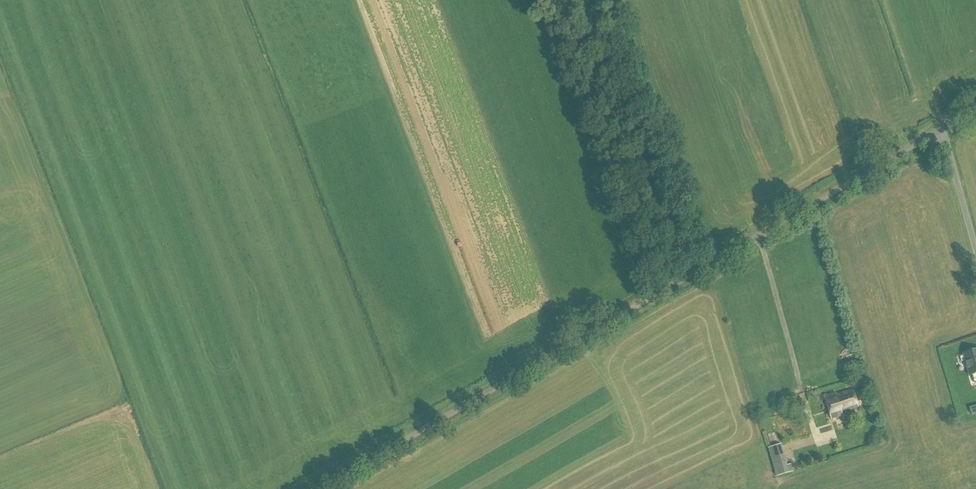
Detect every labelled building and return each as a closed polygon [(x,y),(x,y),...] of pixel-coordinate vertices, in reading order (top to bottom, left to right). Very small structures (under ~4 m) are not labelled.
[(972,375),(974,382),(975,381),(975,350),(964,353),(970,375),(972,375)] [(853,389),(837,394),(836,392),(825,395),(832,419),(839,417),(838,415),(859,409),(853,389)] [(788,464),(775,468),(777,476),(794,471),(792,465),(788,466),(788,464)]
